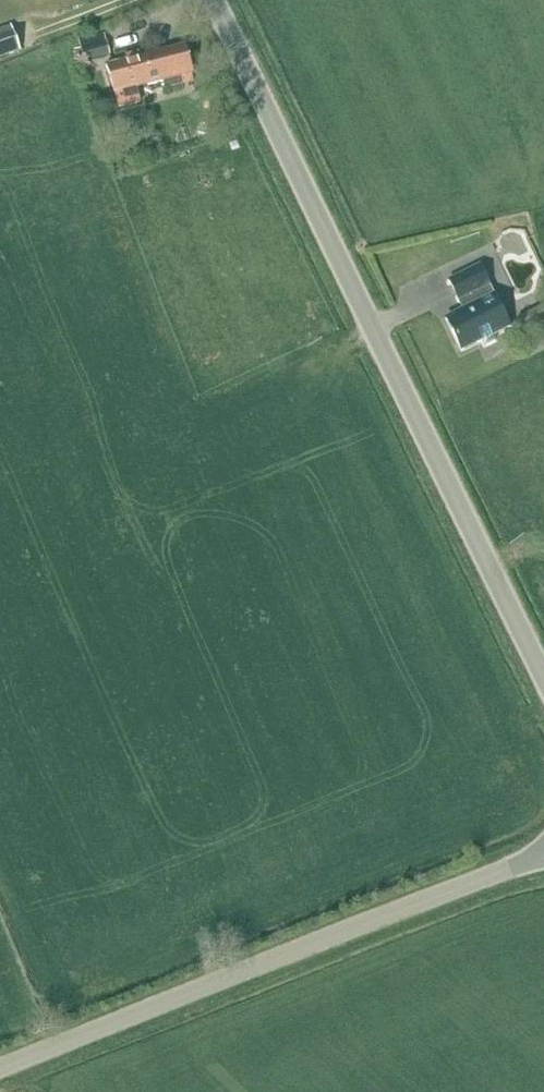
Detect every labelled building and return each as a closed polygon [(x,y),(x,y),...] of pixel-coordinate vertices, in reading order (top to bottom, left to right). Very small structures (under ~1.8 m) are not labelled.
[(0,30),(0,59),(22,51),(13,26),(0,30)] [(81,49),(74,49),(77,62),(84,61),(110,54),(106,41),(80,47),(81,49)] [(187,46),(109,66),(119,107),(141,101),(137,88),(164,81),(166,89),(194,82),(192,74),(195,74),(187,46)] [(465,312),(449,319),(465,351),(485,341),(488,347),(498,341),(495,336),(513,327),(483,266),(450,282),(465,312)]
